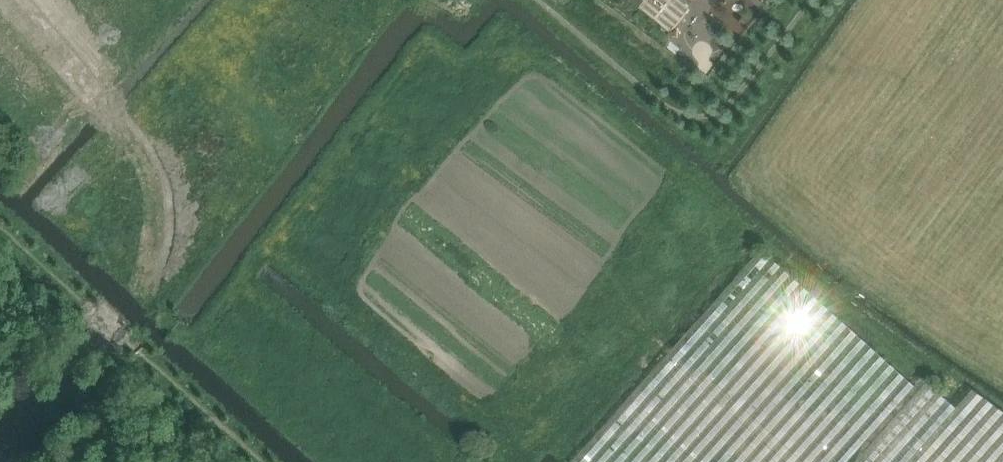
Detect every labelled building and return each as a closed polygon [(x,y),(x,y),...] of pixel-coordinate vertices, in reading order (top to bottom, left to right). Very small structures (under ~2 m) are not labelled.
[(572,461),(846,461),(915,385),(762,249),(572,461)] [(846,461),(908,461),(957,407),(922,376),(915,385),(846,461)] [(908,461),(1002,461),(1002,410),(973,389),(957,407),(908,461)]
